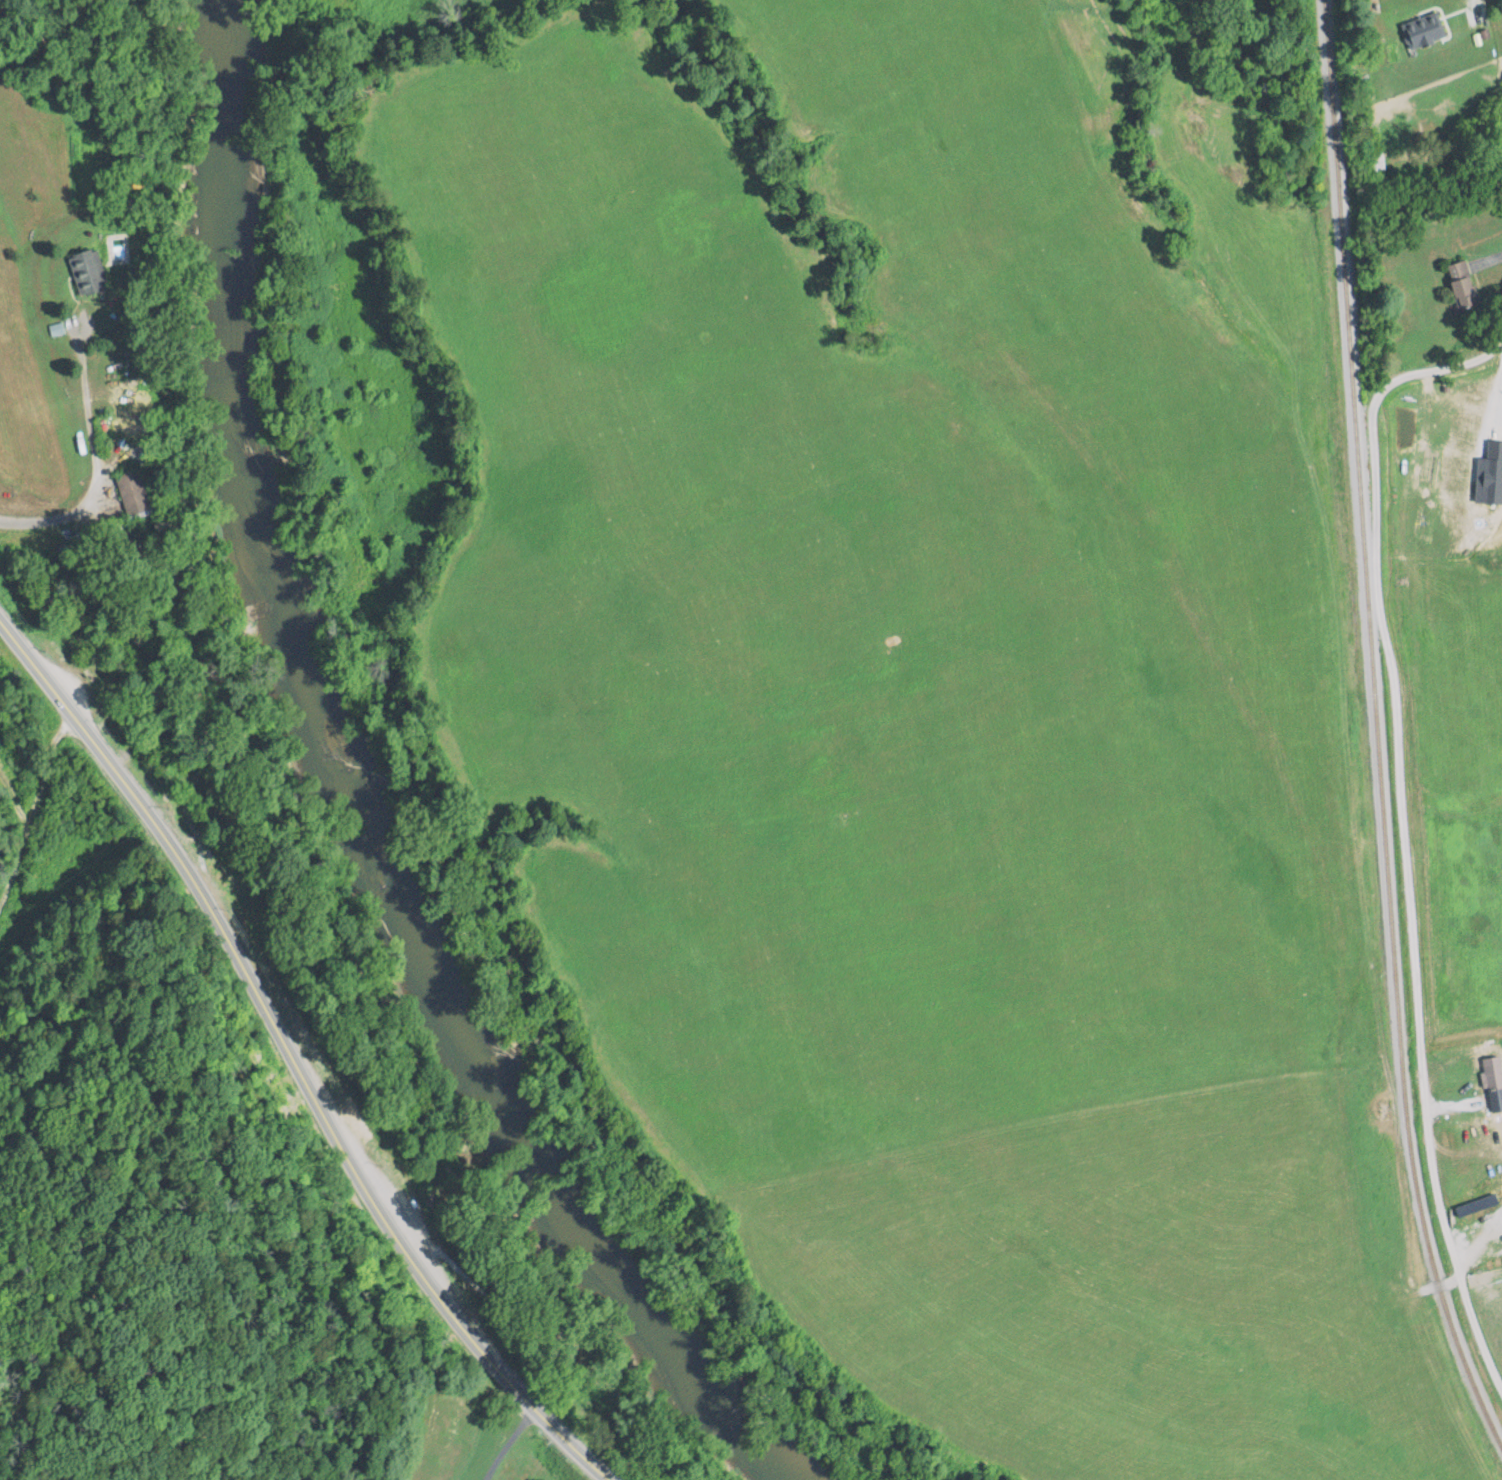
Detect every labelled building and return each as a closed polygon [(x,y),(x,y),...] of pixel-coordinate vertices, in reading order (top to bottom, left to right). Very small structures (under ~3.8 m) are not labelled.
[(1409,50),(1443,37),(1434,12),(1399,26),(1409,50)] [(1369,154),(1370,172),(1383,170),(1381,153),(1369,154)] [(105,288),(94,247),(66,255),(76,295),(105,288)] [(1443,265),(1456,308),(1477,302),(1464,259),(1443,265)] [(143,437),(135,398),(115,402),(122,441),(143,437)] [(147,508),(137,470),(114,476),(124,514),(147,508)] [(1501,1089),(1501,1081),(1499,1057),(1480,1059),(1484,1091),(1501,1089)]
